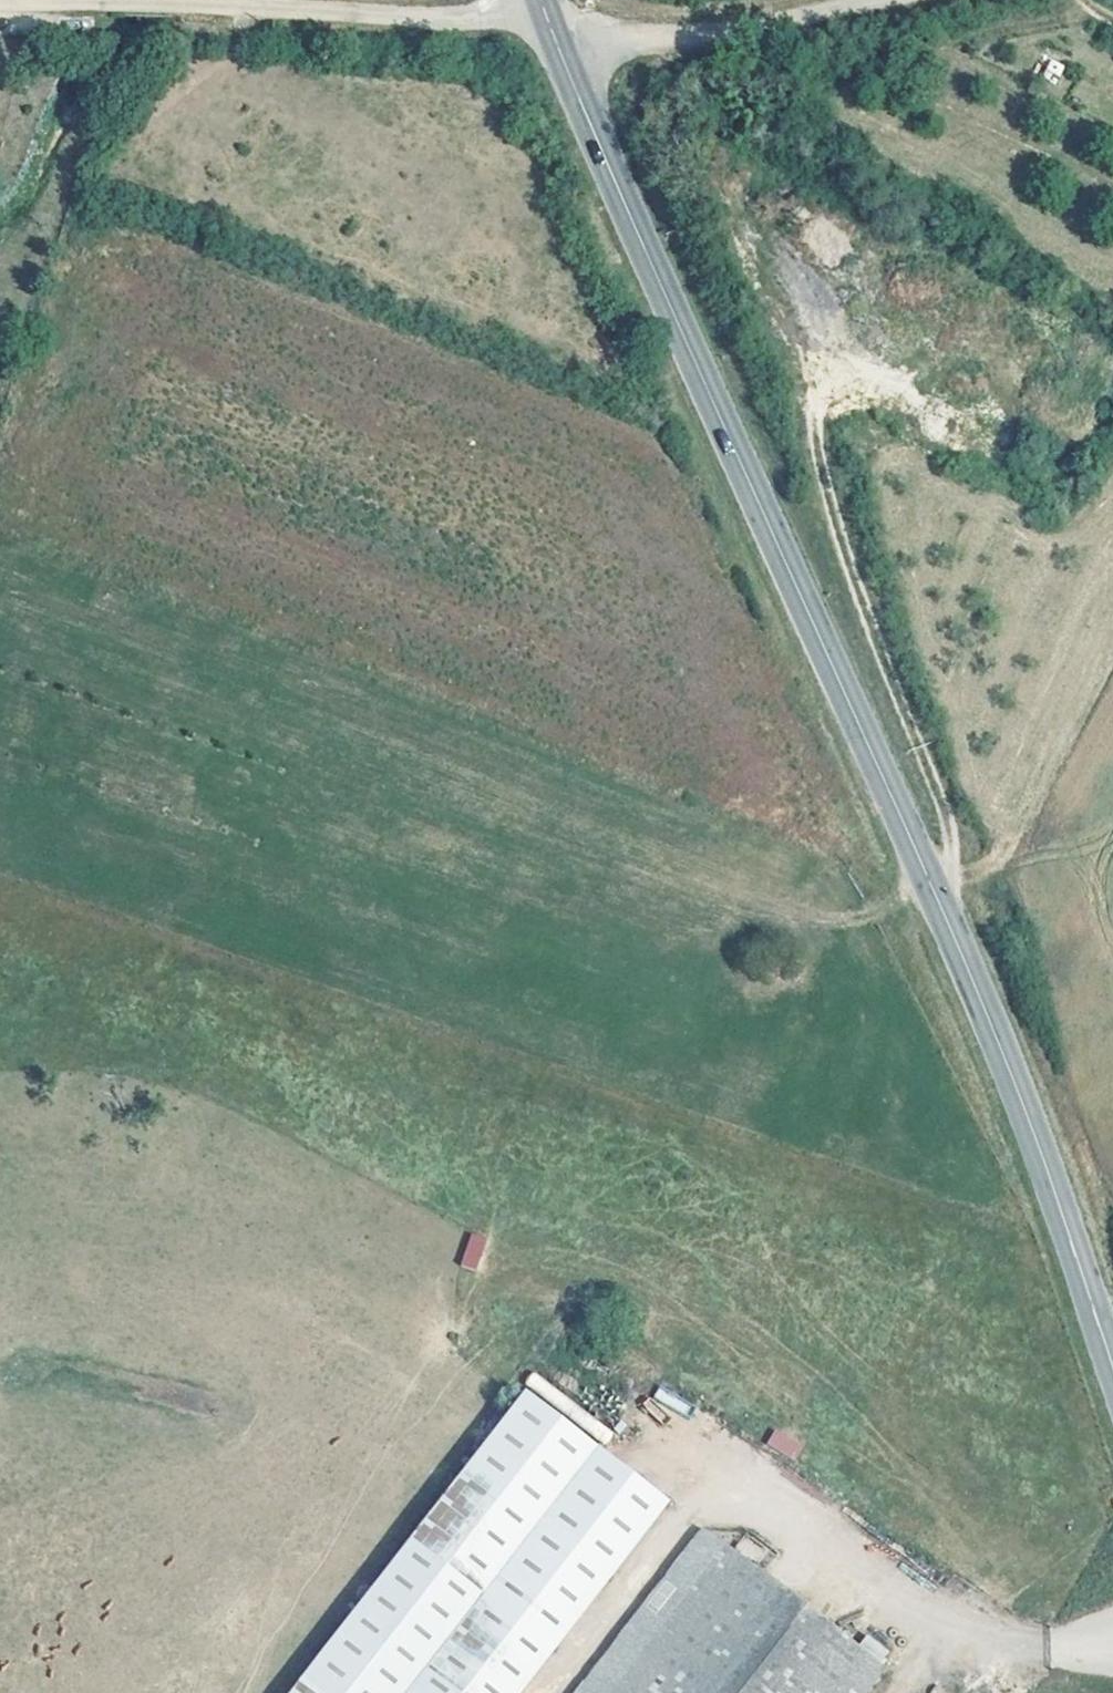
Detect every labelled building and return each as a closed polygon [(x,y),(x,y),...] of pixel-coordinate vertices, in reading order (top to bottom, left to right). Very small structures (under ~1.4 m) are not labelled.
[(1043,60),(1035,75),(1058,87),(1066,72),(1043,60)] [(471,1231),(459,1265),(477,1270),(488,1236),(471,1231)] [(657,1388),(652,1401),(687,1414),(692,1400),(657,1388)] [(291,1692),(524,1692),(661,1513),(512,1401),(291,1692)] [(776,1426),(766,1445),(795,1460),(805,1442),(776,1426)] [(720,1558),(694,1539),(577,1692),(612,1692),(720,1558)] [(875,1675),(720,1558),(612,1692),(861,1692),(875,1675)]
